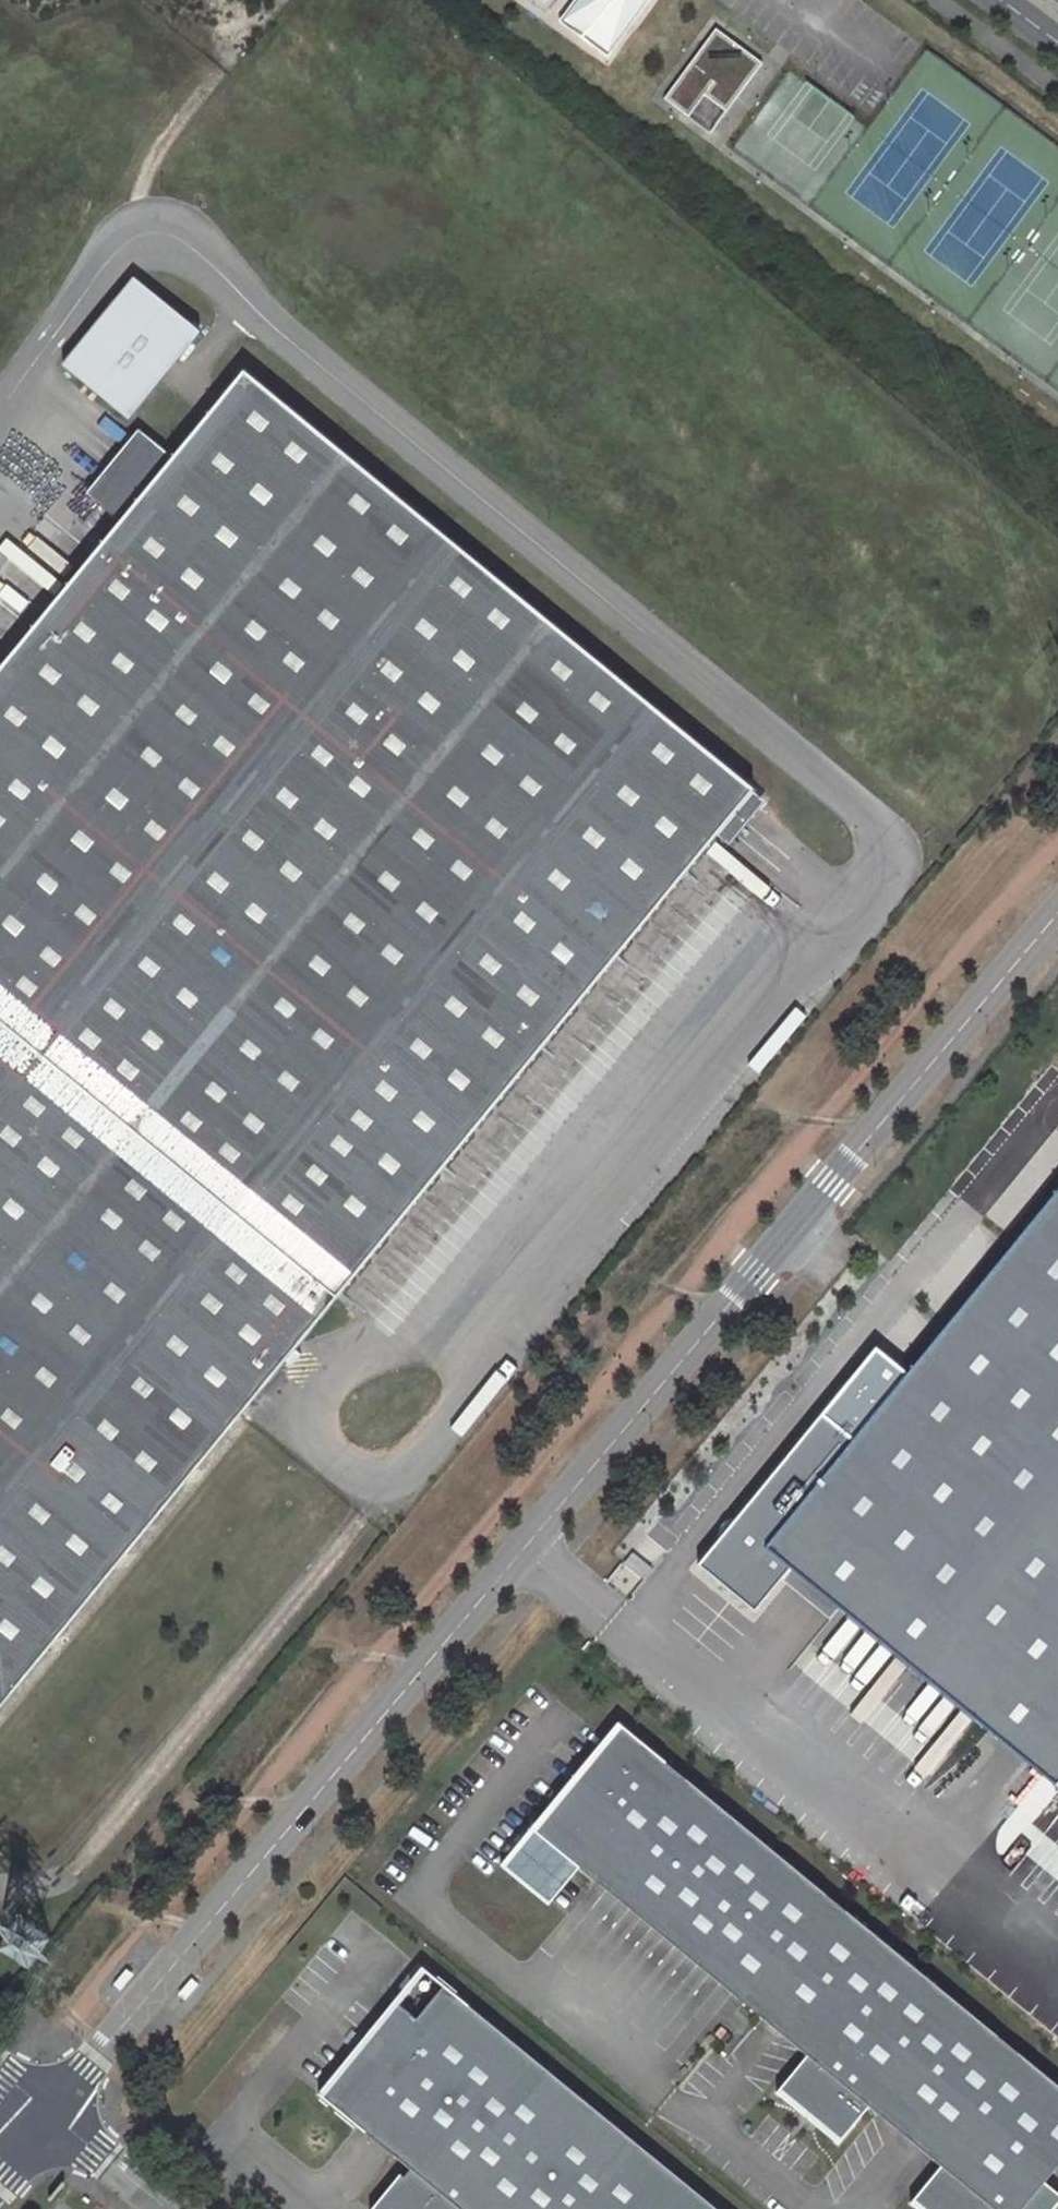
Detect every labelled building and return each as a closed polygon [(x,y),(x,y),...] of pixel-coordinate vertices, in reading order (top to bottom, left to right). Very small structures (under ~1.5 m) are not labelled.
[(606,58),(649,0),(578,0),(564,19),(583,32),(579,38),(606,58)] [(713,35),(662,105),(687,123),(712,88),(734,105),(760,69),(713,35)] [(129,278),(58,365),(124,419),(195,332),(129,278)] [(280,1362),(291,1349),(749,789),(239,372),(169,458),(116,523),(0,664),(0,1705),(280,1362)] [(134,429),(81,494),(116,523),(169,458),(134,429)] [(852,1442),(765,1549),(790,1569),(1056,1787),(1057,1784),(1057,1192),(852,1442)] [(280,1362),(286,1367),(297,1354),(291,1349),(280,1362)] [(765,1549),(852,1442),(821,1417),(698,1566),(755,1612),(790,1569),(765,1549)] [(1057,2169),(1057,2085),(618,1724),(616,1726),(500,1866),(548,1906),(579,1868),(807,2056),(776,2094),(779,2096),(782,2092),(839,2139),(836,2143),(839,2145),(869,2107),(941,2167),(911,2204),(913,2206),(916,2203),(924,2208),(1056,2208),(1057,2207),(1057,2190),(1048,2181),(1057,2169)] [(323,2097),(319,2094),(317,2096),(408,2170),(404,2174),(402,2173),(372,2208),(715,2208),(420,1968),(418,1971),(441,1989),(415,2020),(397,2005),(323,2097)]
